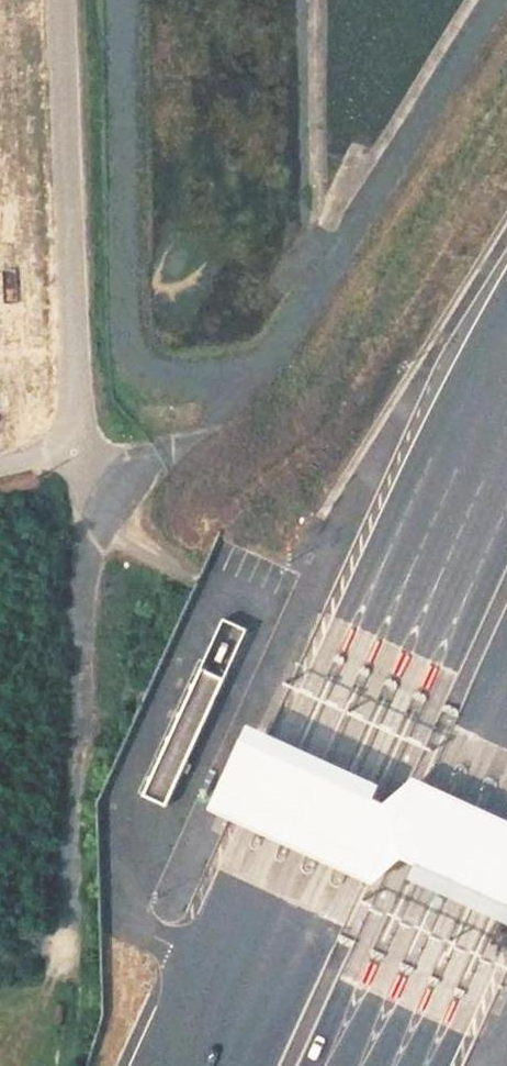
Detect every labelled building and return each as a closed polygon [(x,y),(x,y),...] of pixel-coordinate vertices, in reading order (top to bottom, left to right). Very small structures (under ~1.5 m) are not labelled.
[(195,672),(145,793),(164,801),(215,680),(195,672)] [(254,743),(221,811),(390,888),(415,862),(506,902),(506,817),(427,780),(399,807),(254,743)] [(195,803),(187,825),(218,836),(226,814),(195,803)]
